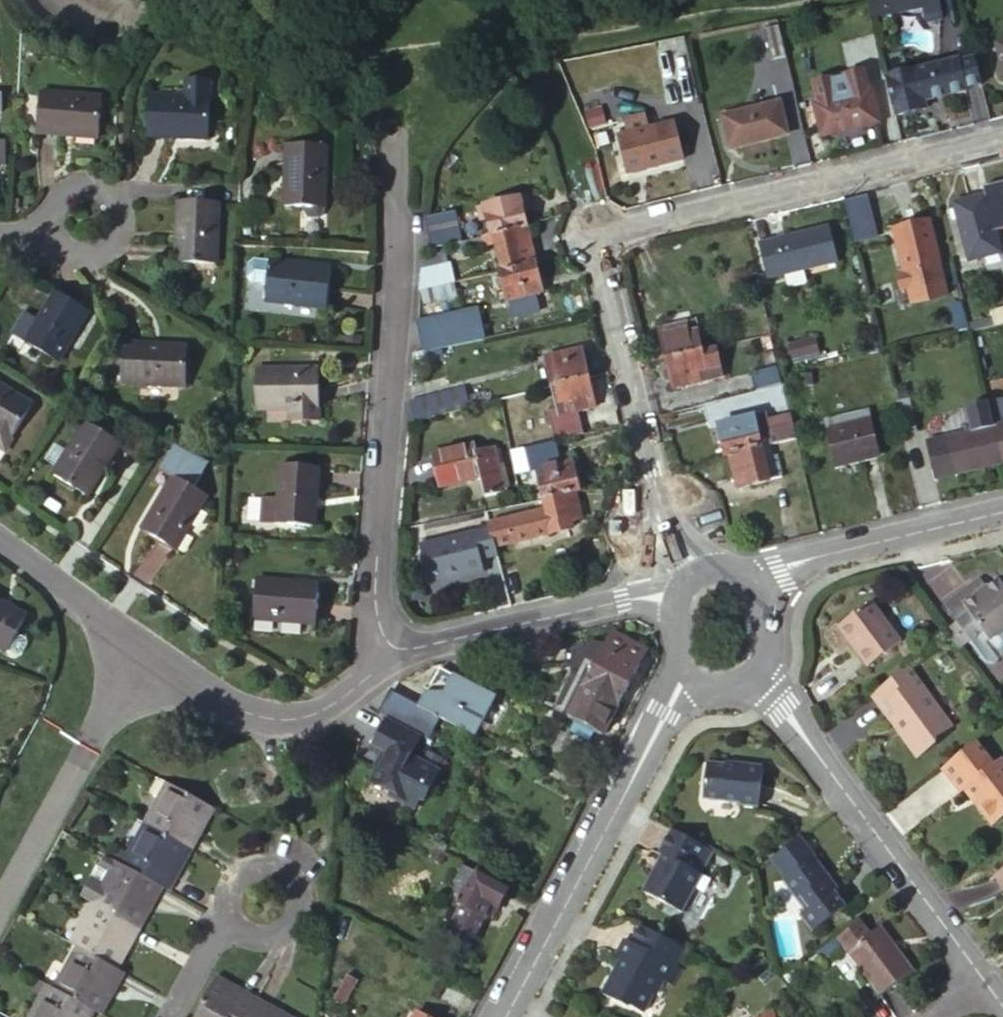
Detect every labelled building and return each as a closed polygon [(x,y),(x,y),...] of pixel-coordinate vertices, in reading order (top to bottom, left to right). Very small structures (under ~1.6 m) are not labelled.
[(863,3),(867,19),(891,14),(887,0),(878,0),(863,3)] [(891,14),(919,8),(922,22),(938,18),(935,0),(887,0),(891,14)] [(906,73),(883,79),(884,82),(893,118),(925,110),(923,101),(963,91),(962,88),(980,84),(974,60),(957,64),(956,62),(922,70),(921,66),(905,69),(906,73)] [(862,73),(812,86),(817,107),(814,108),(821,136),(877,122),(870,93),(867,94),(862,73)] [(108,99),(49,96),(46,134),(106,137),(108,99)] [(207,103),(148,101),(145,137),(204,139),(207,103)] [(780,105),(723,119),(730,147),(786,134),(780,105)] [(672,126),(616,139),(624,175),(652,168),(679,161),(672,126)] [(9,172),(11,145),(0,145),(0,171),(9,172)] [(326,148),(286,150),(290,208),(327,206),(326,148)] [(998,250),(993,229),(1002,226),(1002,180),(982,185),(984,193),(953,200),(954,207),(949,208),(952,218),(957,217),(967,258),(998,250)] [(848,198),(854,241),(876,238),(870,195),(848,198)] [(483,218),(487,237),(500,234),(513,232),(521,230),(526,229),(519,199),(493,205),(493,215),(483,218)] [(439,247),(449,244),(461,242),(458,227),(455,210),(422,218),(428,248),(439,247)] [(219,277),(225,213),(186,211),(182,275),(219,277)] [(948,297),(931,221),(896,229),(907,278),(900,279),(903,291),(909,287),(913,305),(948,297)] [(778,243),(761,246),(770,276),(784,273),(785,276),(836,262),(829,228),(778,240),(778,243)] [(502,271),(534,264),(529,241),(526,229),(521,230),(513,232),(500,234),(487,237),(471,240),(461,242),(449,244),(450,252),(496,244),(502,271)] [(419,263),(417,289),(428,287),(449,282),(445,263),(438,264),(434,251),(420,255),(419,263)] [(332,265),(270,261),(267,301),(329,306),(332,265)] [(502,271),(500,271),(504,292),(506,301),(541,293),(534,264),(502,271)] [(428,287),(417,289),(419,301),(451,294),(449,282),(428,287)] [(94,319),(64,301),(47,329),(35,322),(22,343),(65,369),(94,319)] [(414,323),(420,354),(436,350),(461,345),(481,341),(474,306),(415,320),(414,323)] [(684,324),(661,331),(667,361),(703,352),(700,341),(729,334),(723,316),(688,324),(684,324)] [(973,319),(976,331),(985,329),(982,317),(973,319)] [(703,352),(667,361),(675,394),(732,380),(724,347),(703,352)] [(549,364),(553,385),(589,377),(583,348),(547,353),(549,364)] [(436,350),(420,354),(422,364),(438,361),(436,350)] [(794,357),(798,372),(824,365),(821,351),(794,357)] [(318,374),(255,369),(253,408),(293,410),(292,425),(313,426),(318,374)] [(751,396),(782,389),(780,378),(778,369),(746,377),(751,396)] [(190,373),(131,372),(129,411),(190,411),(190,373)] [(814,374),(798,378),(801,389),(817,386),(814,374)] [(553,385),(556,405),(566,403),(570,413),(578,411),(596,407),(592,391),(589,377),(553,385)] [(433,411),(469,404),(467,396),(465,387),(412,399),(415,415),(418,415),(433,411)] [(786,402),(782,389),(751,396),(722,403),(702,407),(708,431),(717,429),(726,461),(729,460),(741,457),(762,451),(756,432),(753,420),(788,411),(786,402)] [(0,392),(0,458),(10,464),(38,416),(0,392)] [(486,392),(467,396),(469,404),(476,402),(488,399),(486,392)] [(994,429),(1002,464),(1002,401),(991,404),(997,428),(994,429)] [(584,434),(578,411),(570,413),(566,403),(556,405),(559,416),(552,416),(557,440),(584,434)] [(791,422),(756,432),(762,451),(796,441),(793,429),(791,422)] [(872,425),(831,435),(837,467),(880,456),(872,425)] [(994,429),(932,444),(941,480),(1002,464),(994,429)] [(434,447),(439,466),(475,458),(499,453),(496,441),(479,445),(475,438),(434,447)] [(115,459),(83,439),(52,493),(83,511),(115,459)] [(553,441),(525,447),(529,468),(538,468),(541,479),(541,482),(542,495),(543,499),(558,496),(578,492),(574,461),(562,465),(557,440),(553,441)] [(932,444),(927,445),(936,481),(941,480),(932,444)] [(799,453),(797,445),(780,448),(783,457),(799,453)] [(775,458),(764,460),(762,451),(741,457),(729,460),(736,483),(747,481),(749,486),(780,479),(775,458)] [(439,466),(442,482),(482,473),(487,493),(506,489),(499,453),(475,458),(439,466)] [(181,457),(176,465),(210,483),(214,475),(181,457)] [(210,483),(176,465),(167,481),(180,488),(151,543),(188,563),(218,509),(201,499),(210,483)] [(318,479),(284,477),(282,501),(262,500),(261,528),(314,529),(318,479)] [(578,492),(558,496),(543,499),(545,510),(492,521),(493,525),(498,544),(572,529),(570,521),(582,519),(578,492)] [(401,532),(443,523),(442,518),(400,527),(401,532)] [(493,525),(476,529),(483,557),(500,553),(498,544),(493,525)] [(476,529),(421,542),(430,581),(485,568),(483,557),(476,529)] [(942,603),(954,620),(939,632),(942,635),(952,650),(967,639),(982,660),(989,662),(998,655),(1000,648),(1002,646),(1002,590),(995,579),(982,589),(973,595),(966,585),(942,603)] [(976,579),(966,585),(973,595),(982,589),(976,579)] [(322,586),(260,581),(257,622),(319,625),(322,586)] [(32,603),(0,592),(0,633),(19,640),(20,639),(25,622),(32,603)] [(868,600),(837,623),(865,662),(897,639),(868,600)] [(36,625),(25,622),(20,639),(30,643),(34,640),(37,630),(36,625)] [(570,670),(554,705),(575,716),(595,726),(603,731),(646,647),(613,629),(613,631),(605,645),(592,638),(573,648),(569,663),(570,670)] [(888,675),(867,692),(889,720),(892,718),(897,726),(895,730),(912,753),(927,741),(930,736),(945,725),(903,665),(888,675)] [(493,696),(438,667),(418,705),(390,691),(379,713),(386,717),(419,734),(426,738),(438,716),(466,731),(475,715),(482,718),(493,696)] [(595,726),(575,716),(568,729),(588,739),(595,726)] [(374,767),(367,780),(392,794),(394,799),(403,804),(409,803),(413,805),(423,787),(427,790),(437,770),(408,754),(419,734),(386,717),(371,745),(385,752),(377,766),(374,767)] [(975,736),(956,750),(937,764),(954,789),(962,782),(974,796),(970,800),(987,822),(1002,810),(1002,760),(999,754),(993,760),(975,736)] [(751,766),(714,765),(710,801),(748,803),(748,807),(767,808),(770,772),(752,771),(751,766)] [(203,807),(172,792),(148,836),(168,846),(194,860),(218,816),(203,807)] [(713,849),(678,830),(666,853),(669,858),(651,893),(689,913),(709,876),(700,872),(713,849)] [(168,846),(148,836),(132,866),(127,875),(153,889),(163,894),(172,899),(194,860),(168,846)] [(777,881),(780,878),(803,908),(798,911),(813,932),(843,907),(833,891),(834,888),(812,857),(813,856),(799,836),(771,856),(764,862),(777,881)] [(721,853),(713,849),(700,872),(709,876),(721,853)] [(123,861),(118,871),(121,872),(127,875),(132,866),(123,861)] [(475,873),(455,861),(444,880),(448,883),(444,890),(453,895),(449,903),(453,905),(460,892),(464,895),(475,873)] [(987,873),(998,888),(1001,886),(1002,888),(1002,861),(987,873)] [(118,871),(109,866),(103,877),(115,884),(107,897),(95,891),(87,907),(99,914),(118,924),(141,936),(163,894),(153,889),(127,875),(121,872),(118,871)] [(507,890),(475,873),(464,895),(460,892),(453,905),(442,925),(472,941),(491,906),(497,909),(507,890)] [(118,924),(99,914),(92,926),(76,956),(83,960),(98,968),(119,978),(141,936),(118,924)] [(854,920),(832,936),(875,994),(908,970),(874,925),(864,934),(854,920)] [(637,944),(630,940),(620,957),(626,961),(608,996),(634,1009),(634,1007),(649,1015),(658,997),(661,998),(669,983),(677,986),(685,971),(679,968),(688,951),(646,928),(637,944)] [(129,984),(119,978),(98,968),(83,960),(61,1000),(87,1014),(93,1016),(111,1016),(129,984)] [(359,978),(353,974),(338,1003),(348,1009),(361,986),(357,983),(359,978)] [(223,986),(205,1016),(259,1016),(264,1007),(223,986)] [(43,1016),(93,1016),(87,1014),(61,1000),(54,997),(45,991),(41,1001),(49,1006),(43,1016)] [(264,1007),(259,1016),(284,1016),(264,1007)] [(763,1008),(752,1016),(770,1016),(763,1008)]
